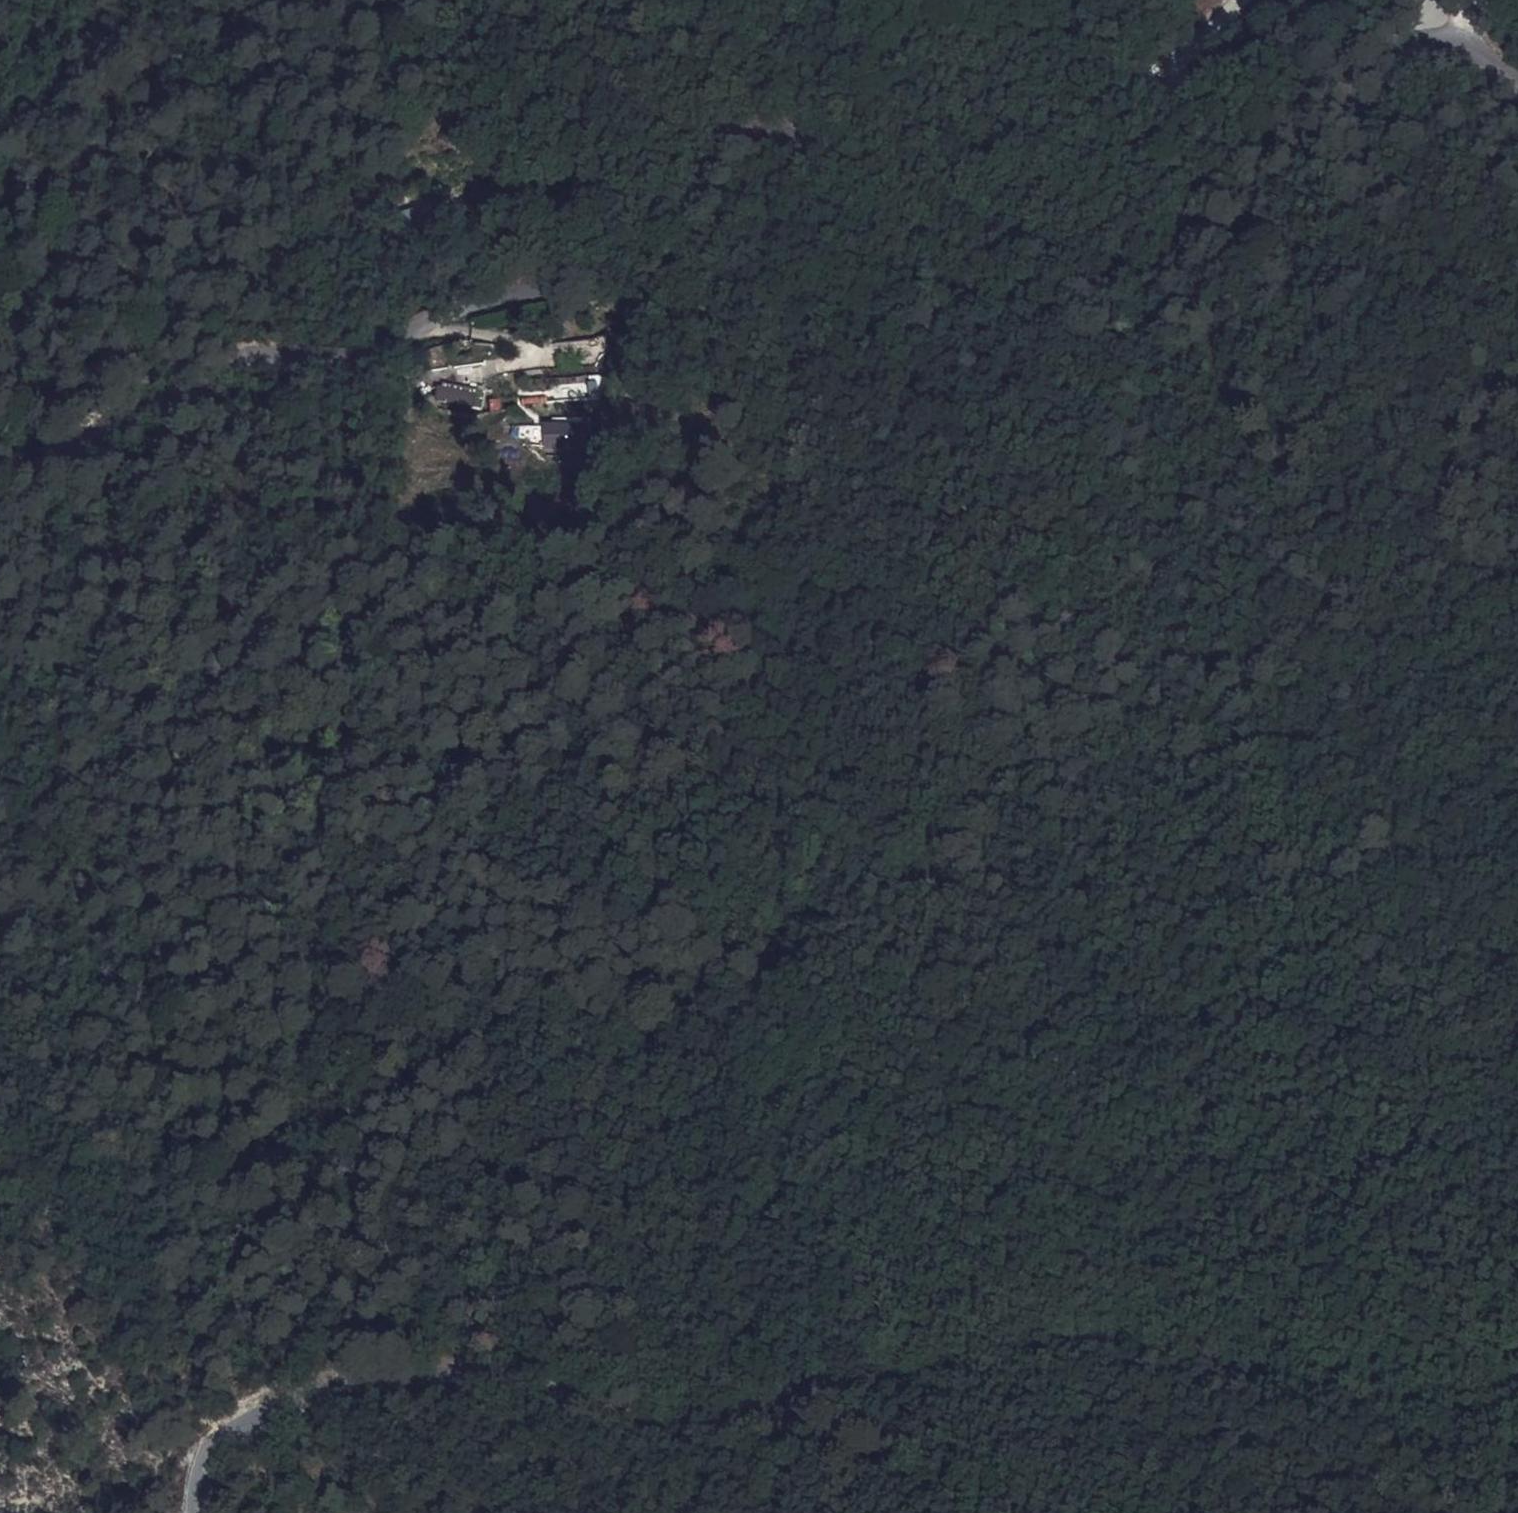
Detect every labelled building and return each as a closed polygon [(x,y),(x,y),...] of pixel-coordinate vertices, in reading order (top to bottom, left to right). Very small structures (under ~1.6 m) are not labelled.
[(479,394),(439,386),(437,400),(476,408),(479,394)] [(590,419),(540,419),(541,451),(590,450),(590,419)]
